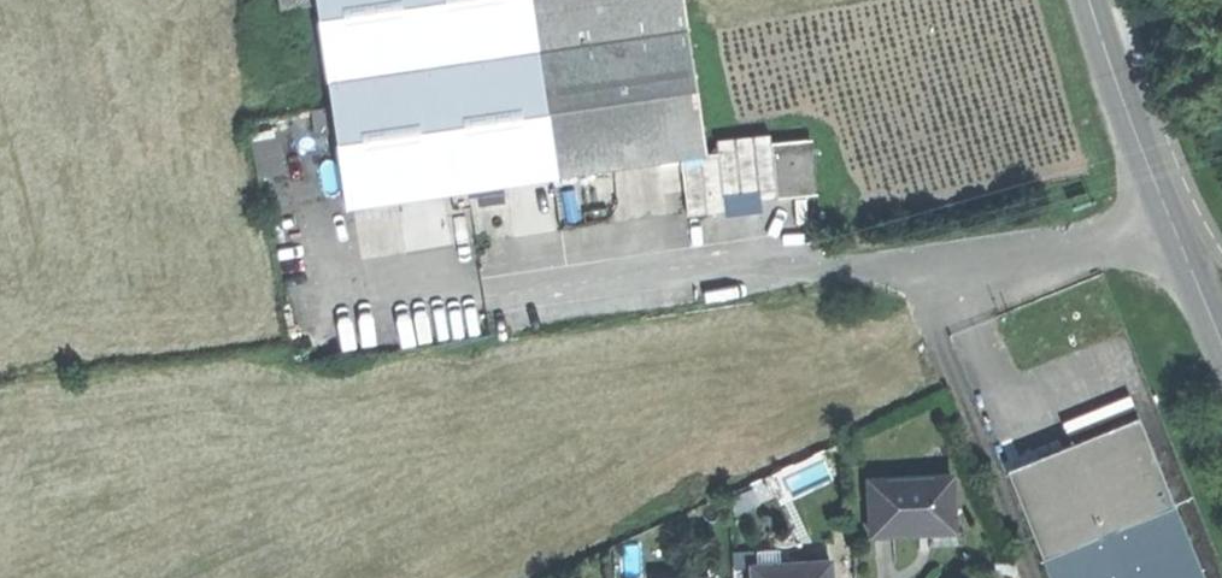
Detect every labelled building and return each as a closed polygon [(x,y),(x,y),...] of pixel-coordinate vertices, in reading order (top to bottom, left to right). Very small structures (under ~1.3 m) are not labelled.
[(347,206),(684,157),(697,155),(706,154),(683,0),(317,0),(347,206)] [(253,135),(257,175),(279,173),(275,132),(253,135)] [(697,161),(697,155),(684,157),(684,161),(681,162),(687,216),(724,211),(722,194),(775,188),(777,198),(815,194),(812,169),(809,139),(771,144),(770,133),(716,139),(718,158),(697,161)] [(1012,468),(1048,559),(1176,508),(1139,417),(1012,468)] [(910,532),(954,530),(952,476),(870,479),(873,534),(910,532)] [(1176,508),(1048,559),(1056,577),(1204,577),(1176,508)] [(835,561),(782,563),(781,548),(761,549),(762,564),(756,565),(756,577),(835,577),(835,561)]
